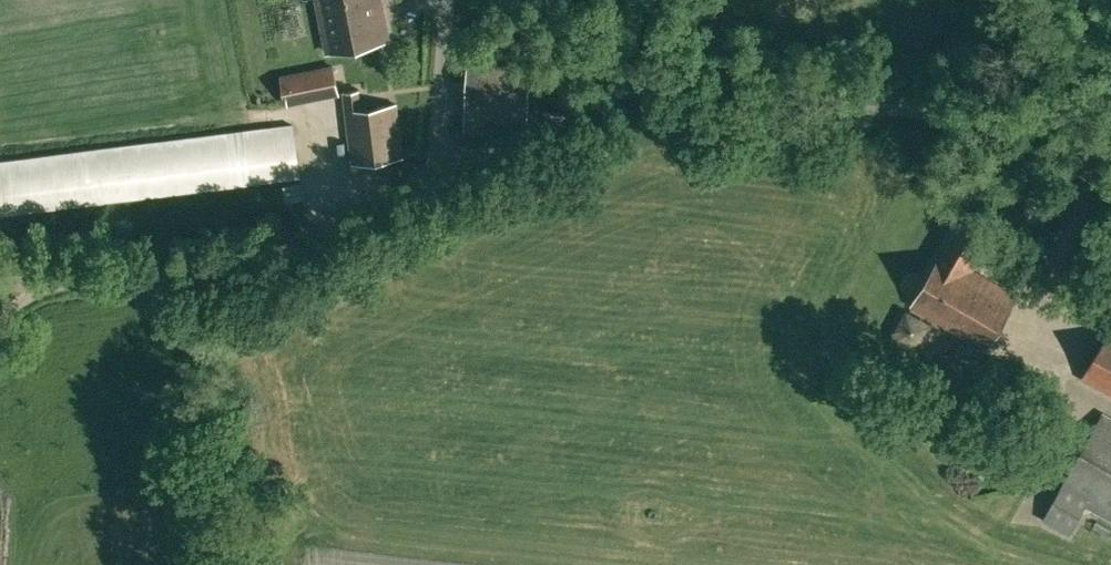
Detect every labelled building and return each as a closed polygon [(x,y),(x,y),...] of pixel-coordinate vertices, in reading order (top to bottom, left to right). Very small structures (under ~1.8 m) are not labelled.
[(381,0),(317,0),(327,51),(389,39),(381,0)] [(486,118),(527,121),(531,64),(468,60),(464,130),(485,132),(486,118)] [(334,64),(301,70),(307,101),(340,94),(334,64)] [(404,156),(396,102),(362,107),(360,90),(343,92),(353,163),(404,156)] [(279,180),(281,186),(294,185),(293,178),(298,178),(291,125),(0,160),(0,214),(279,180)] [(963,220),(912,305),(984,348),(1016,295),(973,269),(992,238),(963,220)] [(895,327),(921,344),(933,325),(907,309),(895,327)] [(1110,396),(1110,330),(1081,380),(1110,396)] [(1069,532),(1085,506),(1110,521),(1110,416),(1104,412),(1044,518),(1069,532)]
